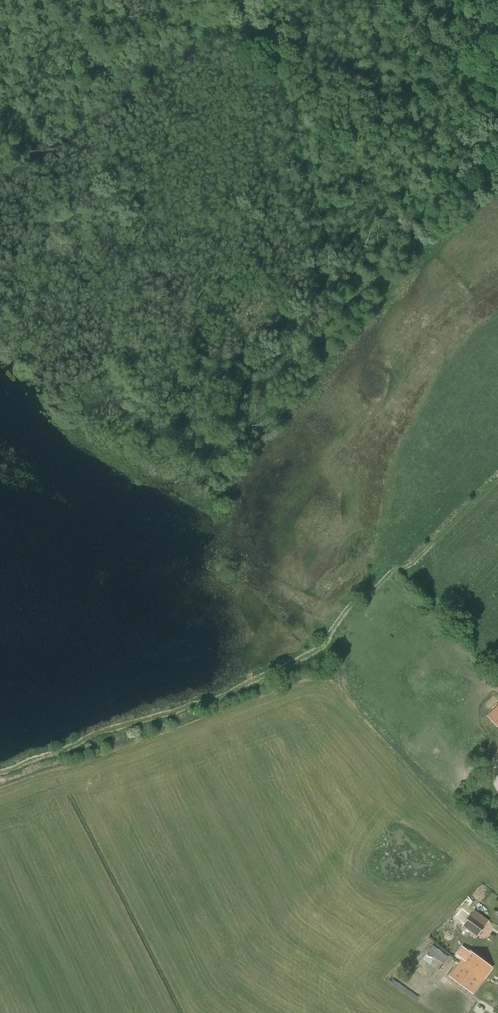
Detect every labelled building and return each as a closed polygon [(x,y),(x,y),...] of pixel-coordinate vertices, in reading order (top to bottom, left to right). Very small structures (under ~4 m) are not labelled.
[(487,716),(497,727),(497,705),(487,716)] [(470,897),(450,919),(457,926),(478,904),(470,897)] [(474,909),(462,926),(476,937),(489,921),(474,909)] [(469,950),(450,976),(473,993),(492,967),(469,950)] [(448,957),(442,952),(437,958),(444,963),(448,957)] [(434,966),(426,973),(431,978),(439,971),(434,966)]
